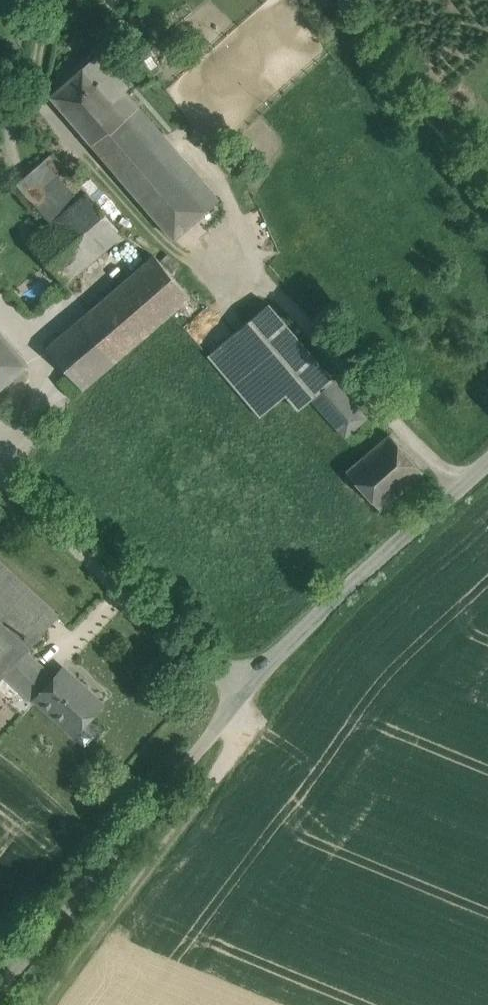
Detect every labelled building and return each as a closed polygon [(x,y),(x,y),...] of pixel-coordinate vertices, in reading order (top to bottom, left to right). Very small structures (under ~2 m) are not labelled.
[(127,88),(98,54),(51,95),(92,142),(136,104),(124,90),(127,88)] [(219,199),(136,104),(92,142),(174,238),(219,199)] [(52,153),(29,172),(43,187),(66,168),(52,153)] [(66,168),(43,187),(64,211),(87,192),(66,168)] [(43,187),(29,172),(17,183),(52,222),(64,211),(43,187)] [(52,222),(29,241),(66,283),(124,234),(87,192),(64,211),(52,222)] [(155,255),(47,347),(69,373),(83,389),(190,296),(155,255)] [(334,379),(269,303),(208,355),(260,416),(286,395),(298,409),(312,398),(334,379)] [(28,364),(0,332),(0,388),(28,364)] [(83,389),(69,373),(60,381),(74,397),(83,389)] [(366,417),(334,379),(312,398),(345,435),(366,417)] [(390,434),(346,471),(381,509),(424,472),(390,434)] [(0,562),(0,676),(1,677),(4,674),(25,651),(58,615),(0,562)] [(48,672),(25,651),(4,674),(34,702),(36,700),(35,699),(52,680),(46,674),(48,672)] [(52,680),(35,699),(36,700),(73,734),(102,703),(63,668),(52,680)]
